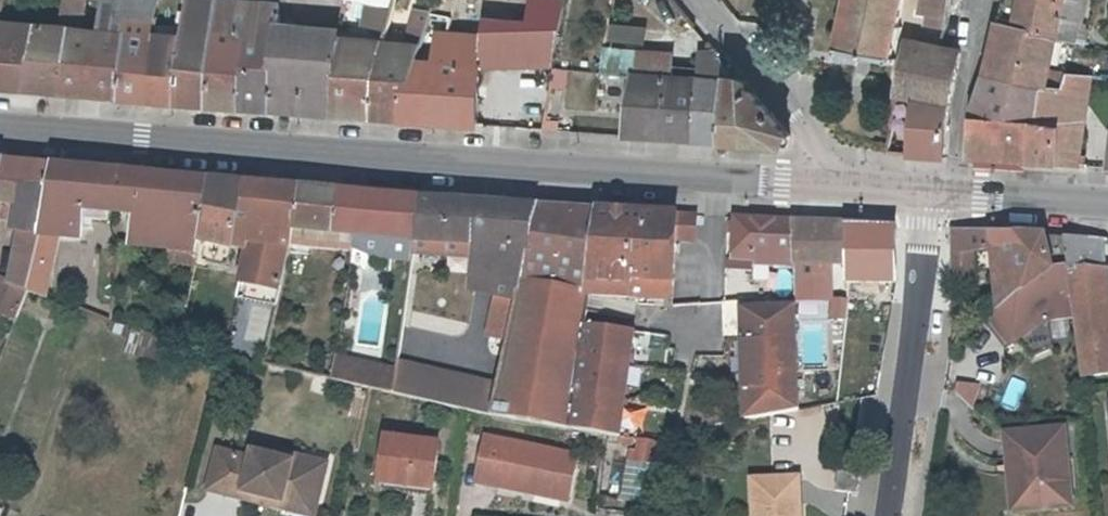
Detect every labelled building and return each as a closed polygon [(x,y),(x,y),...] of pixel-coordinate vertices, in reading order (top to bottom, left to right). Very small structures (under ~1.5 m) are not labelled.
[(61,24),(72,24),(66,91),(122,95),(134,28),(106,26),(84,25),(87,0),(65,0),(61,24)] [(134,28),(138,5),(130,3),(131,0),(110,0),(106,26),(134,28)] [(220,33),(205,31),(210,0),(195,0),(193,16),(192,24),(191,28),(191,31),(186,70),(182,93),(182,99),(212,101),(220,33)] [(281,11),(281,6),(272,5),(238,0),(236,0),(235,5),(234,34),(249,35),(243,104),(274,106),(279,32),(281,11)] [(560,0),(522,0),(522,5),(452,12),(451,16),(448,46),(448,53),(441,119),(480,122),(481,65),(553,62),(553,58),(560,0)] [(837,48),(890,58),(901,0),(845,0),(837,48)] [(919,7),(946,12),(948,0),(920,0),(919,7)] [(950,12),(962,14),(964,0),(952,0),(950,12)] [(1001,3),(997,22),(1018,27),(1056,36),(1063,0),(1001,0),(1001,3)] [(402,8),(379,4),(377,24),(397,27),(402,8)] [(161,29),(163,8),(138,5),(134,28),(122,95),(152,97),(155,72),(161,30),(161,29)] [(407,116),(420,66),(434,13),(419,10),(409,47),(393,44),(377,114),(407,116)] [(40,22),(2,20),(0,32),(0,33),(0,86),(28,88),(40,22)] [(61,24),(40,22),(28,88),(66,91),(72,24),(61,24)] [(1018,27),(997,22),(990,53),(1013,58),(1018,27)] [(986,70),(1049,86),(1051,72),(1057,37),(1056,36),(1018,27),(1013,58),(990,53),(989,57),(986,70)] [(191,31),(161,29),(161,30),(155,72),(152,97),(182,99),(182,93),(186,70),(191,31)] [(338,62),(342,38),(316,36),(279,32),(274,106),(334,111),(337,78),(338,62)] [(249,35),(234,34),(220,33),(212,101),(243,104),(249,35)] [(377,114),(393,44),(391,43),(342,38),(338,62),(337,78),(334,111),(377,114)] [(920,96),(915,123),(910,151),(945,155),(952,97),(956,75),(961,51),(945,47),(907,38),(900,77),(897,92),(920,96)] [(635,70),(675,74),(676,48),(608,42),(606,67),(633,69),(635,70)] [(699,76),(728,79),(720,51),(717,48),(701,47),(699,76)] [(441,119),(448,53),(437,53),(437,65),(420,66),(407,116),(441,119)] [(698,94),(699,76),(675,74),(635,70),(630,133),(696,139),(698,94)] [(1042,106),(1049,86),(986,70),(975,115),(971,155),(1029,159),(1033,132),(1033,127),(1035,123),(1036,118),(1042,106)] [(1051,72),(1049,86),(1067,90),(1069,74),(1051,72)] [(1089,76),(1069,74),(1067,90),(1049,86),(1042,106),(1036,118),(1035,123),(1033,127),(1033,132),(1029,159),(1081,163),(1089,76)] [(728,134),(728,79),(699,76),(698,94),(696,139),(728,142),(728,134)] [(745,79),(728,79),(728,134),(728,142),(790,146),(793,134),(745,79)] [(920,96),(897,92),(896,100),(906,101),(904,121),(915,123),(920,96)] [(3,202),(8,203),(12,162),(9,162),(0,162),(0,216),(3,202)] [(16,283),(25,286),(33,289),(44,227),(54,166),(12,162),(8,203),(19,204),(14,232),(25,234),(16,283)] [(54,166),(44,227),(85,234),(89,208),(113,211),(138,214),(142,174),(54,166)] [(201,220),(210,179),(142,174),(138,214),(144,214),(201,220)] [(250,240),(262,184),(210,179),(201,220),(199,231),(227,237),(250,240)] [(292,232),(302,188),(262,184),(250,240),(242,280),(281,286),(292,232)] [(302,188),(292,232),(332,234),(340,190),(302,188)] [(357,236),(363,192),(340,190),(332,234),(357,236)] [(413,238),(418,197),(363,192),(357,236),(413,238)] [(533,225),(538,203),(418,197),(413,238),(505,243),(496,289),(518,293),(528,247),(533,225)] [(567,427),(572,427),(585,343),(588,321),(589,318),(593,291),(598,291),(633,293),(673,295),(676,235),(695,236),(696,212),(538,203),(533,225),(528,247),(518,293),(490,416),(567,427)] [(197,241),(199,231),(201,220),(144,214),(141,232),(197,241)] [(772,252),(772,261),(796,262),(796,259),(794,217),(736,214),(734,250),(772,252)] [(794,217),(796,259),(824,258),(846,258),(846,277),(898,279),(898,223),(794,217)] [(1051,269),(1042,233),(986,230),(997,309),(1051,269)] [(227,237),(199,231),(197,241),(195,249),(224,253),(227,237)] [(1107,369),(1107,332),(1095,236),(1062,234),(1078,373),(1107,369)] [(733,259),(772,261),(772,252),(734,250),(733,259)] [(0,278),(0,279),(0,310),(21,316),(33,289),(25,286),(16,283),(0,278)] [(746,416),(800,407),(797,304),(747,304),(742,304),(746,416)] [(585,343),(572,427),(622,434),(639,329),(588,321),(585,343)] [(395,368),(392,395),(424,402),(433,343),(400,336),(395,368)] [(339,357),(336,381),(371,389),(392,395),(395,368),(339,357)] [(1004,433),(1008,467),(1016,466),(1021,508),(1071,503),(1060,427),(1004,433)] [(621,441),(634,443),(635,436),(622,435),(621,441)] [(568,497),(575,450),(484,436),(477,485),(568,497)] [(661,440),(643,437),(638,437),(637,446),(632,446),(625,495),(653,499),(661,440)] [(434,493),(439,447),(385,440),(379,485),(434,493)] [(223,443),(210,483),(244,493),(247,483),(318,506),(327,480),(319,477),(324,462),(297,453),(296,458),(257,446),(255,453),(223,443)] [(332,464),(324,462),(319,477),(327,480),(332,464)] [(864,472),(841,469),(837,488),(860,492),(864,472)] [(800,473),(754,475),(755,515),(802,515),(800,473)] [(315,515),(318,506),(247,483),(244,493),(315,515)]
